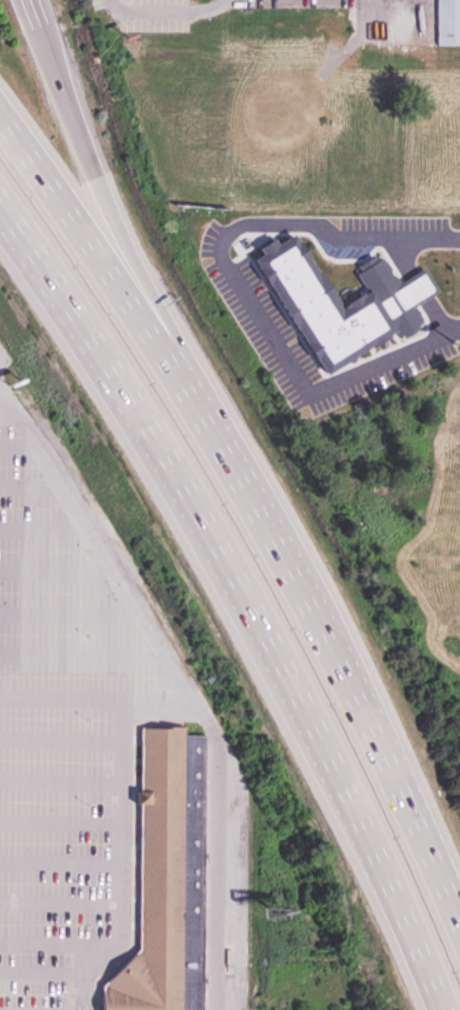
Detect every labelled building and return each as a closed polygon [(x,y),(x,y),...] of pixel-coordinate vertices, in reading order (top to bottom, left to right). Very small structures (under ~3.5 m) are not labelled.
[(437,44),(459,44),(459,0),(436,0),(437,44)] [(398,282),(382,256),(378,259),(375,254),(356,266),(360,272),(355,275),(365,290),(338,306),(290,229),(249,254),(323,374),(391,331),(395,338),(422,321),(412,304),(398,282)] [(412,304),(435,289),(422,267),(398,282),(412,304)] [(202,737),(200,1009),(100,1009),(100,988),(137,951),(139,730),(166,730),(166,728),(184,728),(183,737),(202,737)]
